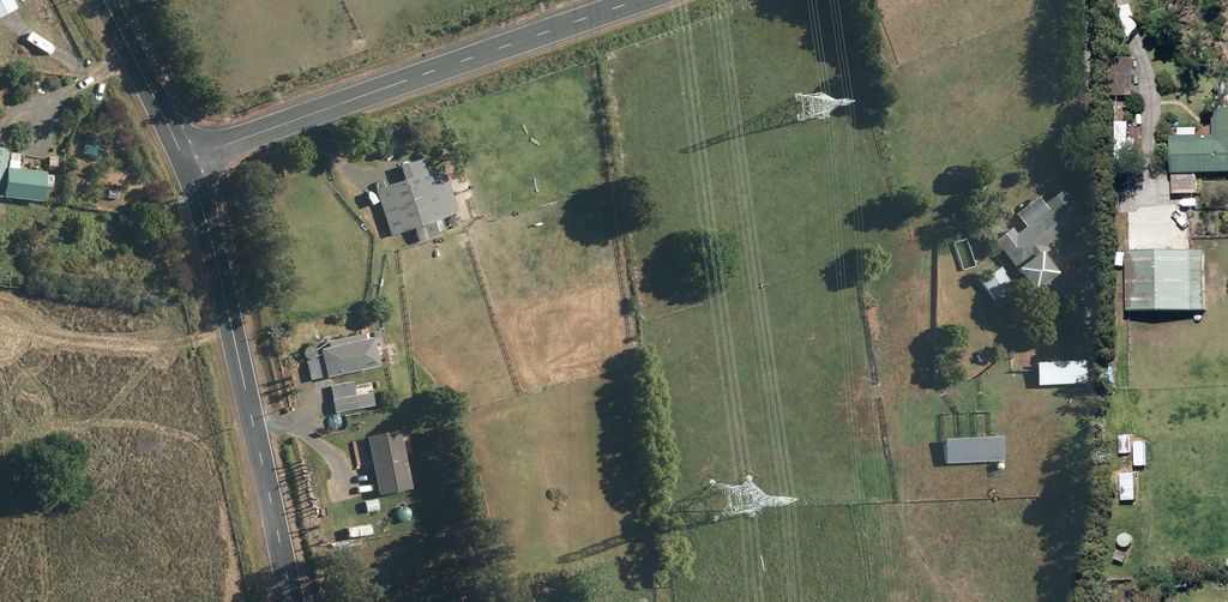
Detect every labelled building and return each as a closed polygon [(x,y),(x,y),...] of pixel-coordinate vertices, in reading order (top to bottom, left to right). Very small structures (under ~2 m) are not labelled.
[(13,8),(8,0),(0,0),(0,15),(13,8)] [(1110,58),(1108,97),(1133,98),(1134,59),(1110,58)] [(1214,137),(1171,138),(1172,195),(1197,194),(1197,174),(1227,174),(1227,97),(1220,97),(1220,110),(1213,110),(1214,137)] [(38,203),(40,187),(47,188),(49,176),(42,175),(42,173),(15,170),(16,162),(5,161),(6,149),(0,149),(0,199),(38,203)] [(440,219),(456,213),(439,167),(425,172),(420,159),(395,168),(400,181),(372,191),(388,237),(410,229),(415,243),(436,236),(435,232),(443,229),(440,219)] [(992,241),(1013,269),(1012,270),(1028,292),(1032,289),(1042,303),(1062,288),(1038,256),(1046,250),(1043,247),(1082,219),(1061,190),(1017,222),(1021,228),(1013,234),(1009,228),(992,241)] [(1166,250),(1132,251),(1132,312),(1166,310),(1209,310),(1209,250),(1166,250)] [(1012,285),(999,267),(978,282),(992,300),(1012,285)] [(325,349),(316,351),(322,379),(376,367),(370,339),(362,341),(360,334),(324,343),(325,349)] [(1082,362),(1033,363),(1034,386),(1083,384),(1082,362)] [(327,387),(331,414),(355,410),(351,383),(327,387)] [(401,429),(353,439),(359,471),(374,468),(379,493),(412,487),(401,429)] [(1118,434),(1119,453),(1133,453),(1133,473),(1121,473),(1121,479),(1111,480),(1111,495),(1122,494),(1122,499),(1132,498),(1135,562),(1227,558),(1227,566),(1227,430),(1118,434)] [(999,438),(941,441),(942,464),(1000,461),(999,438)] [(1166,594),(1170,601),(1174,601),(1194,590),(1188,581),(1166,594)]
